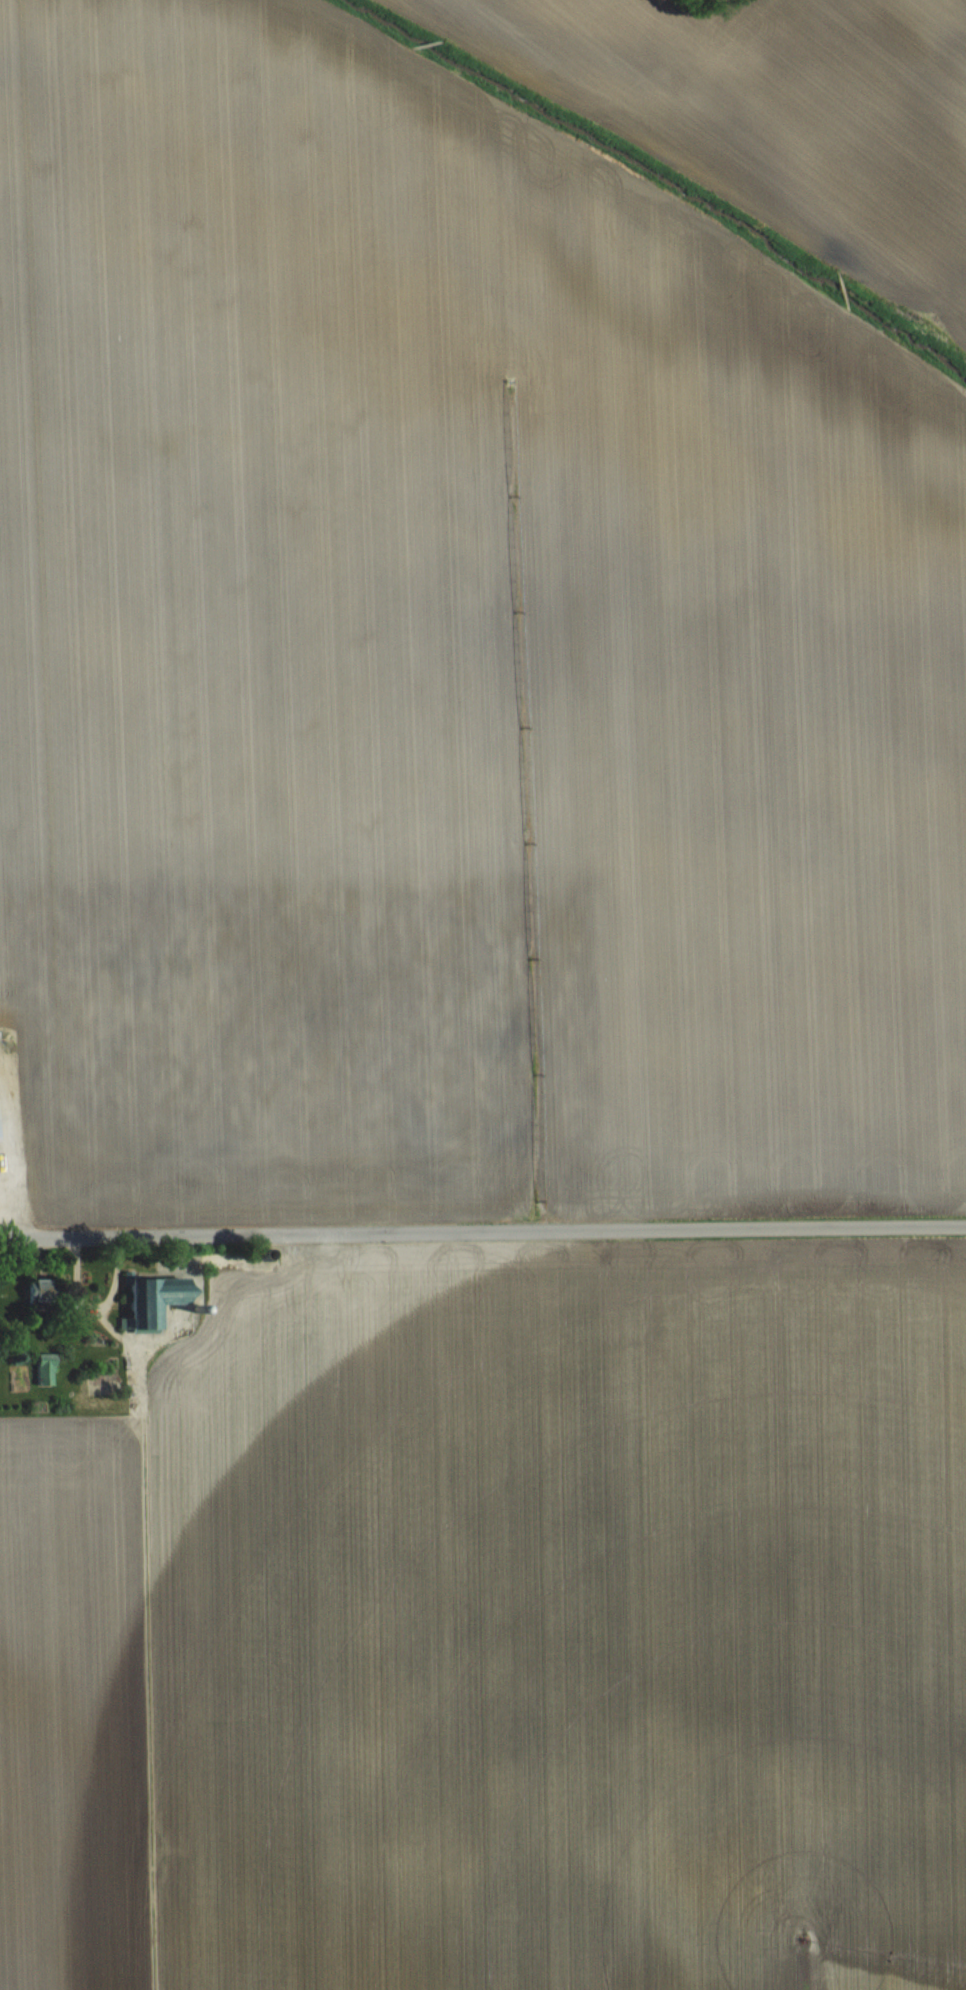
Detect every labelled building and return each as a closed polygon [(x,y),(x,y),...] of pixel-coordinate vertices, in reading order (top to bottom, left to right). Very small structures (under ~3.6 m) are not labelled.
[(124,1277),(124,1331),(159,1331),(158,1303),(180,1303),(180,1277),(124,1277)] [(22,1279),(22,1309),(44,1309),(44,1279),(22,1279)] [(50,1356),(35,1356),(35,1383),(50,1383),(50,1356)]
